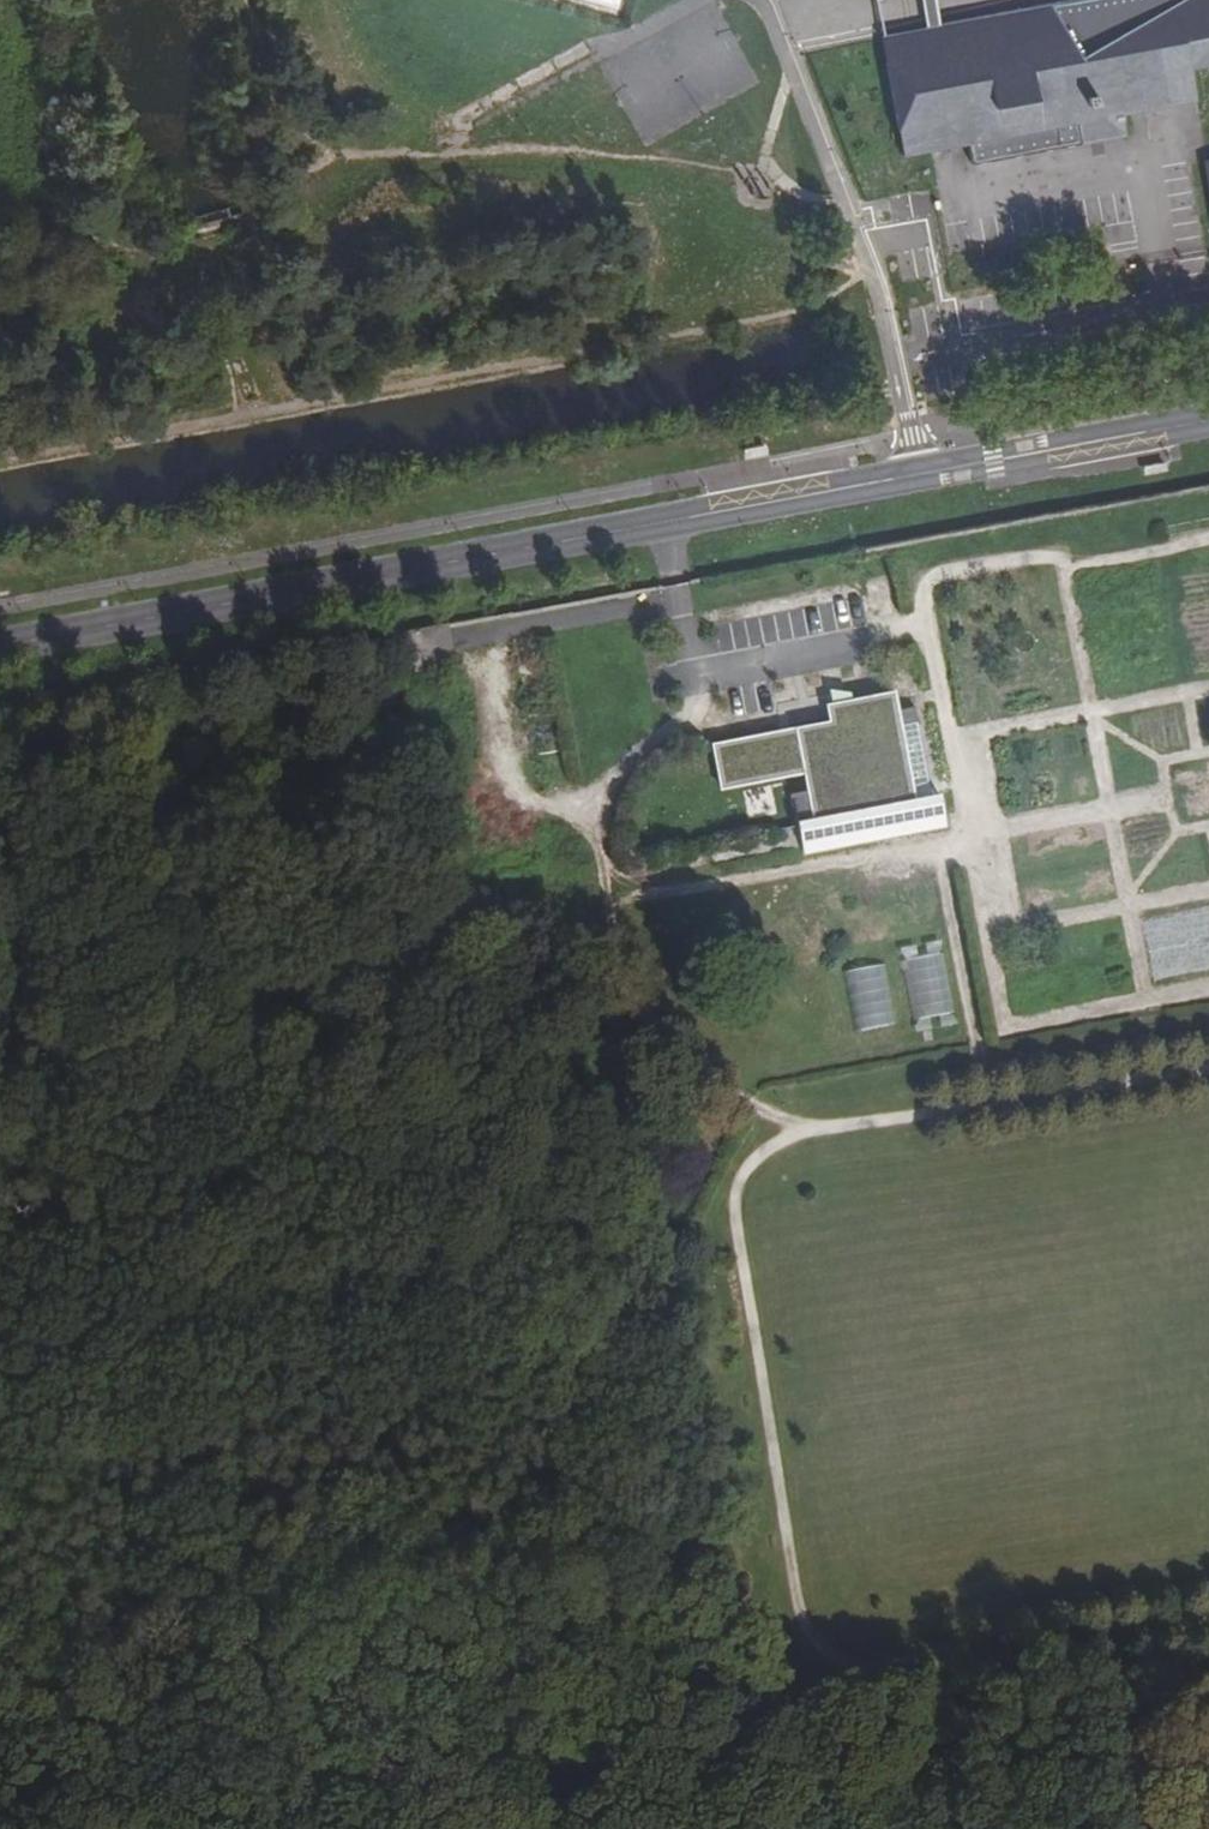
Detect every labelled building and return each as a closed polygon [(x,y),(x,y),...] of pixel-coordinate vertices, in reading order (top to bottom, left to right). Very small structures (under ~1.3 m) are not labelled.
[(615,8),(617,0),(585,0),(615,8)] [(903,153),(949,144),(944,126),(959,123),(963,142),(969,142),(972,162),(1060,146),(1058,137),(1056,126),(1080,122),(1081,132),(1083,142),(1126,134),(1122,110),(1142,107),(1140,93),(1157,90),(1160,103),(1194,98),(1188,67),(1208,63),(1208,0),(1174,0),(1080,54),(1050,0),(1049,0),(962,15),(963,21),(882,36),(888,73),(879,74),(886,118),(897,116),(903,153)] [(1085,33),(1067,1),(1062,1),(1061,0),(1050,0),(1080,54),(1174,0),(1143,0),(1085,33)] [(1056,126),(1058,137),(1081,132),(1080,122),(1056,126)] [(944,402),(946,416),(966,411),(963,398),(944,402)] [(835,724),(713,747),(719,785),(803,769),(811,820),(912,802),(892,695),(853,703),(856,722),(835,724)] [(853,703),(831,705),(835,724),(856,722),(853,703)]
